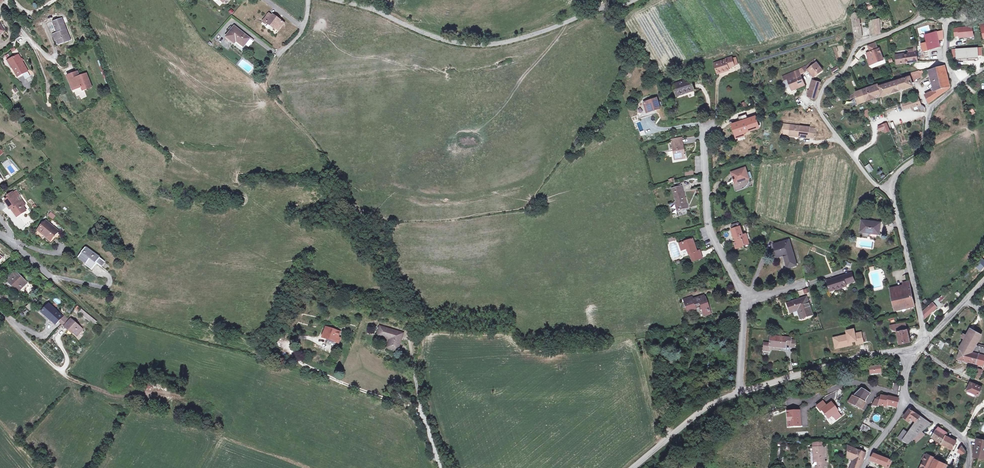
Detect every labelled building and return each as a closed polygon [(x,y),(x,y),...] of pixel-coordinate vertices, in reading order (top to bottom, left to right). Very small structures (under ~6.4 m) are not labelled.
[(862,38),(858,13),(853,14),(851,18),(853,18),(856,39),(862,38)] [(284,24),(273,15),(272,16),(269,14),(263,22),(266,25),(267,23),(275,29),(279,31),(284,24)] [(55,34),(57,40),(59,45),(70,41),(62,18),(53,21),(57,33),(55,34)] [(880,33),(879,19),(870,21),(871,36),(880,33)] [(973,26),(953,27),(954,38),(974,37),(973,26)] [(250,39),(234,27),(226,37),(234,44),(236,41),(244,47),(250,39)] [(940,46),(936,32),(927,35),(929,43),(927,43),(929,50),(940,46)] [(880,61),(883,59),(879,49),(878,49),(876,43),(868,46),(870,50),(871,50),(872,51),(871,52),(867,53),(868,57),(872,58),(873,62),(878,60),(880,61)] [(835,63),(842,60),(837,47),(833,48),(833,47),(829,48),(835,63)] [(978,59),(978,47),(953,48),(953,60),(978,59)] [(918,61),(916,52),(896,55),(897,64),(918,61)] [(12,68),(13,68),(18,77),(23,75),(28,72),(18,55),(11,59),(8,61),(12,68)] [(729,68),(735,66),(733,58),(732,57),(726,59),(726,60),(715,63),(718,74),(729,70),(729,68)] [(805,66),(805,67),(808,70),(813,77),(819,72),(819,73),(823,70),(814,60),(805,66)] [(884,60),(870,65),(871,68),(885,63),(884,60)] [(950,87),(945,65),(931,70),(936,91),(926,96),(926,98),(928,104),(950,88),(950,87)] [(805,85),(799,70),(786,76),(792,90),(805,85)] [(915,79),(924,76),(922,71),(909,75),(909,77),(911,83),(915,81),(915,79)] [(74,90),(72,90),(73,93),(75,92),(77,96),(80,94),(82,99),(87,97),(84,90),(92,87),(87,74),(78,77),(76,73),(68,76),(74,90)] [(881,96),(912,86),(911,83),(909,77),(894,82),(879,87),(881,96)] [(694,90),(691,79),(673,85),(676,96),(694,90)] [(816,99),(821,84),(813,81),(808,96),(816,99)] [(878,85),(862,91),(866,101),(871,99),(881,96),(879,87),(878,85)] [(763,98),(758,91),(753,95),(758,101),(763,98)] [(866,101),(862,91),(855,93),(857,97),(854,98),(857,106),(862,104),(861,103),(866,101)] [(660,108),(657,98),(644,102),(647,112),(660,108)] [(921,105),(918,98),(911,101),(913,106),(914,108),(917,106),(921,105)] [(911,101),(902,104),(903,109),(913,106),(911,101)] [(848,112),(843,108),(838,113),(843,118),(848,112)] [(759,127),(756,117),(751,119),(750,117),(747,118),(746,114),(738,117),(740,122),(736,123),(738,127),(738,129),(736,130),(738,137),(745,135),(742,127),(745,126),(747,131),(759,127)] [(808,137),(809,127),(782,124),(781,129),(784,129),(784,132),(790,133),(790,134),(799,135),(799,137),(808,138),(808,137)] [(686,159),(684,148),(681,149),(681,147),(682,146),(681,139),(671,140),(674,160),(680,159),(681,160),(686,159)] [(869,173),(874,170),(869,163),(864,167),(869,173)] [(745,168),(732,173),(735,183),(734,184),(736,190),(745,187),(744,184),(750,182),(748,178),(747,173),(745,168)] [(677,211),(686,209),(685,206),(687,205),(681,184),(674,186),(674,188),(672,189),(676,202),(675,203),(677,211)] [(5,201),(17,217),(25,211),(22,206),(24,205),(21,201),(19,202),(14,196),(12,193),(8,196),(9,198),(5,201)] [(51,241),(58,232),(46,221),(38,230),(51,241)] [(879,234),(881,223),(862,221),(860,232),(879,234)] [(750,238),(748,234),(746,234),(743,235),(740,227),(738,227),(737,224),(732,226),(733,229),(731,230),(734,238),(735,238),(736,242),(734,243),(736,249),(743,247),(742,245),(749,243),(748,239),(750,238)] [(682,243),(679,244),(682,251),(689,248),(693,261),(702,259),(699,251),(696,253),(692,240),(690,241),(682,243)] [(797,265),(789,240),(774,244),(776,250),(778,257),(784,256),(787,268),(797,265)] [(85,265),(92,270),(97,263),(102,267),(105,262),(86,247),(78,258),(86,264),(85,265)] [(982,259),(976,265),(981,270),(983,267),(983,260),(982,259)] [(7,280),(18,292),(27,283),(16,272),(7,280)] [(854,282),(851,273),(827,281),(830,291),(846,286),(846,284),(854,282)] [(914,305),(909,281),(903,283),(904,285),(905,290),(891,293),(895,309),(914,305)] [(27,298),(35,289),(29,283),(21,292),(27,298)] [(904,285),(890,288),(891,293),(905,290),(904,285)] [(925,318),(937,307),(937,308),(941,304),(939,302),(946,296),(944,294),(939,299),(937,299),(923,312),(925,318)] [(684,303),(687,312),(699,308),(700,311),(702,310),(704,316),(710,314),(704,296),(693,300),(684,303)] [(812,315),(806,297),(787,304),(790,313),(793,312),(797,310),(799,315),(800,319),(812,315)] [(29,310),(34,306),(31,302),(26,306),(29,310)] [(63,317),(48,304),(43,311),(50,318),(49,319),(56,325),(58,322),(63,317)] [(63,317),(58,322),(61,324),(67,318),(64,315),(63,317)] [(67,318),(61,324),(64,327),(70,320),(67,318)] [(83,329),(71,319),(70,320),(64,327),(69,331),(70,330),(77,336),(83,329)] [(910,342),(907,328),(906,323),(899,324),(899,327),(897,328),(897,332),(900,344),(910,342)] [(387,348),(398,351),(403,333),(380,326),(377,335),(390,339),(387,348)] [(336,342),(338,337),(340,332),(327,328),(323,337),(331,340),(336,342)] [(867,342),(865,332),(855,334),(854,329),(849,330),(850,334),(848,335),(834,338),(836,346),(842,344),(843,347),(849,345),(849,343),(852,342),(856,341),(857,344),(867,342)] [(972,352),(983,355),(983,348),(976,346),(977,344),(982,335),(971,329),(968,336),(964,334),(963,335),(962,337),(962,338),(964,339),(965,340),(960,350),(972,352)] [(791,338),(770,336),(770,344),(764,343),(763,351),(769,351),(770,345),(785,347),(785,345),(790,346),(790,347),(794,348),(795,340),(791,340),(791,338)] [(338,337),(336,342),(331,340),(330,343),(338,346),(341,338),(338,337)] [(958,359),(983,366),(983,355),(972,352),(960,350),(958,359)] [(978,396),(982,388),(971,383),(967,390),(968,391),(975,394),(978,396)] [(848,403),(860,409),(869,393),(862,389),(853,397),(852,397),(848,403)] [(874,406),(874,404),(887,407),(887,405),(897,407),(898,399),(888,397),(883,396),(881,396),(875,399),(872,405),(874,406)] [(831,401),(826,405),(822,400),(815,405),(826,421),(832,417),(836,421),(842,417),(831,401)] [(922,432),(931,424),(910,409),(904,417),(909,421),(911,419),(916,422),(909,433),(903,440),(908,444),(913,440),(922,432)] [(801,427),(800,410),(785,411),(786,428),(801,427)] [(942,443),(945,436),(947,433),(938,427),(936,430),(933,437),(942,443)] [(903,440),(909,433),(904,429),(898,438),(902,441),(903,440)] [(922,432),(913,440),(916,444),(925,435),(922,432)] [(942,443),(942,444),(953,449),(957,442),(945,436),(942,443)] [(974,454),(983,456),(983,440),(977,438),(974,454)] [(824,466),(826,466),(826,461),(824,461),(823,447),(813,447),(813,462),(817,462),(817,467),(815,467),(824,467),(824,466)] [(854,461),(857,450),(849,448),(847,453),(847,454),(849,454),(847,459),(854,461)] [(866,452),(857,450),(854,461),(855,461),(857,457),(864,459),(866,452)] [(886,466),(885,467),(888,467),(891,461),(889,459),(874,453),(870,460),(871,460),(886,466)] [(926,456),(924,460),(920,467),(929,467),(933,459),(926,456)] [(864,459),(857,457),(855,461),(852,467),(860,467),(864,459)] [(945,464),(935,459),(930,467),(943,467),(945,464)]
